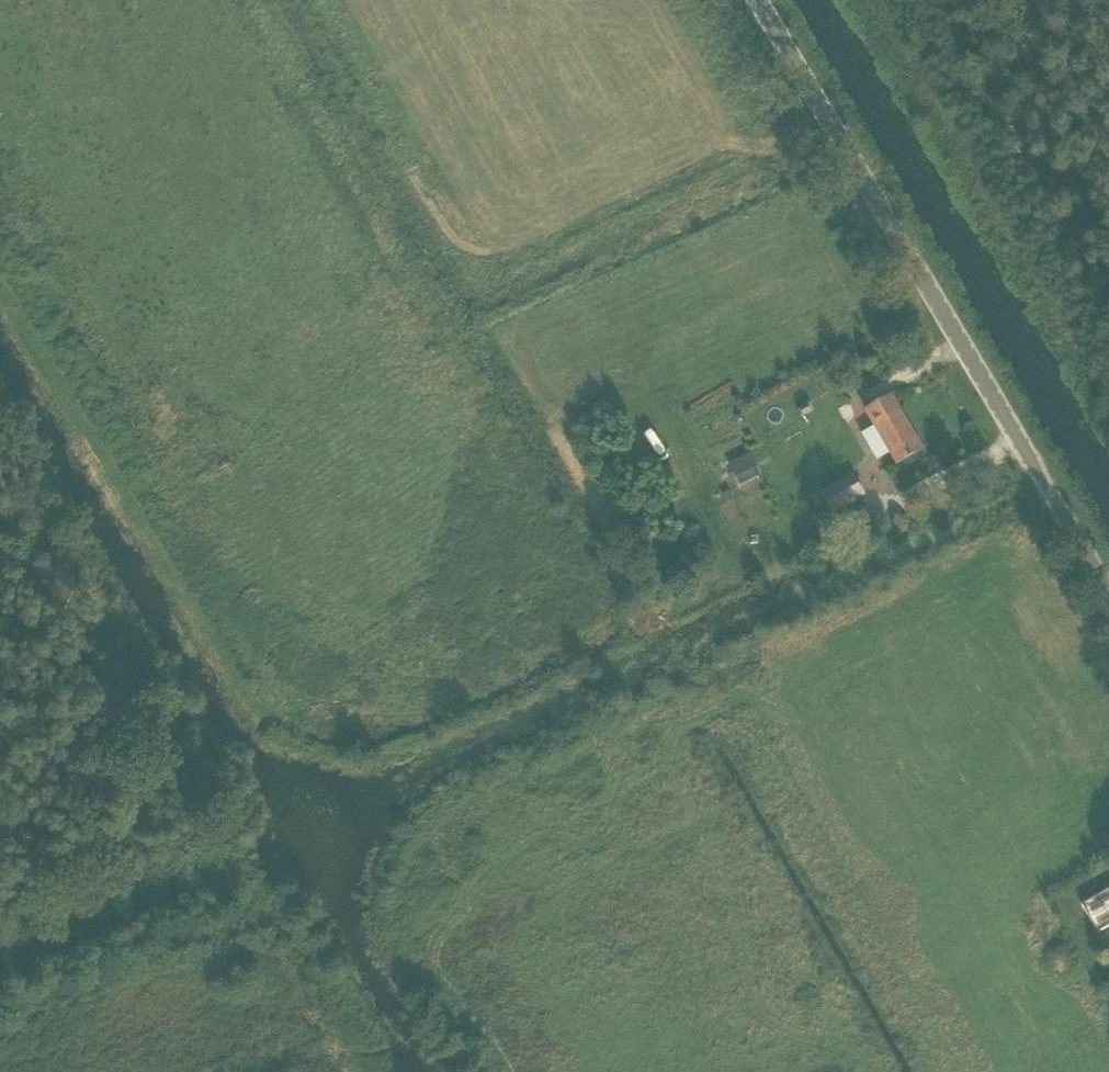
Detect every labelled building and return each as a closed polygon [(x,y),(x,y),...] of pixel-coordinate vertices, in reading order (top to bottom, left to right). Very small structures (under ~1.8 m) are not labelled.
[(866,408),(898,463),(924,448),(892,393),(866,408)] [(749,451),(729,462),(740,484),(761,474),(749,451)] [(853,472),(821,490),(834,512),(866,494),(856,477),(853,472)] [(1079,898),(1097,928),(1108,921),(1108,880),(1079,898)] [(1098,936),(1106,952),(1108,950),(1108,930),(1098,936)]
